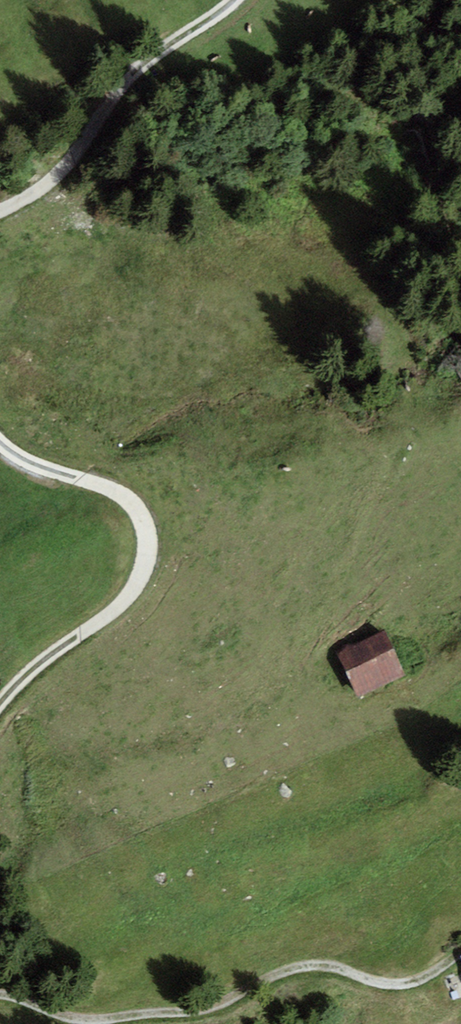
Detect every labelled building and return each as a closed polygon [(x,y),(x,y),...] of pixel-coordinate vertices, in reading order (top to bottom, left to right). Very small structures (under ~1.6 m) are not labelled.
[(337,656),(357,696),(404,674),(384,633),(337,656)]
